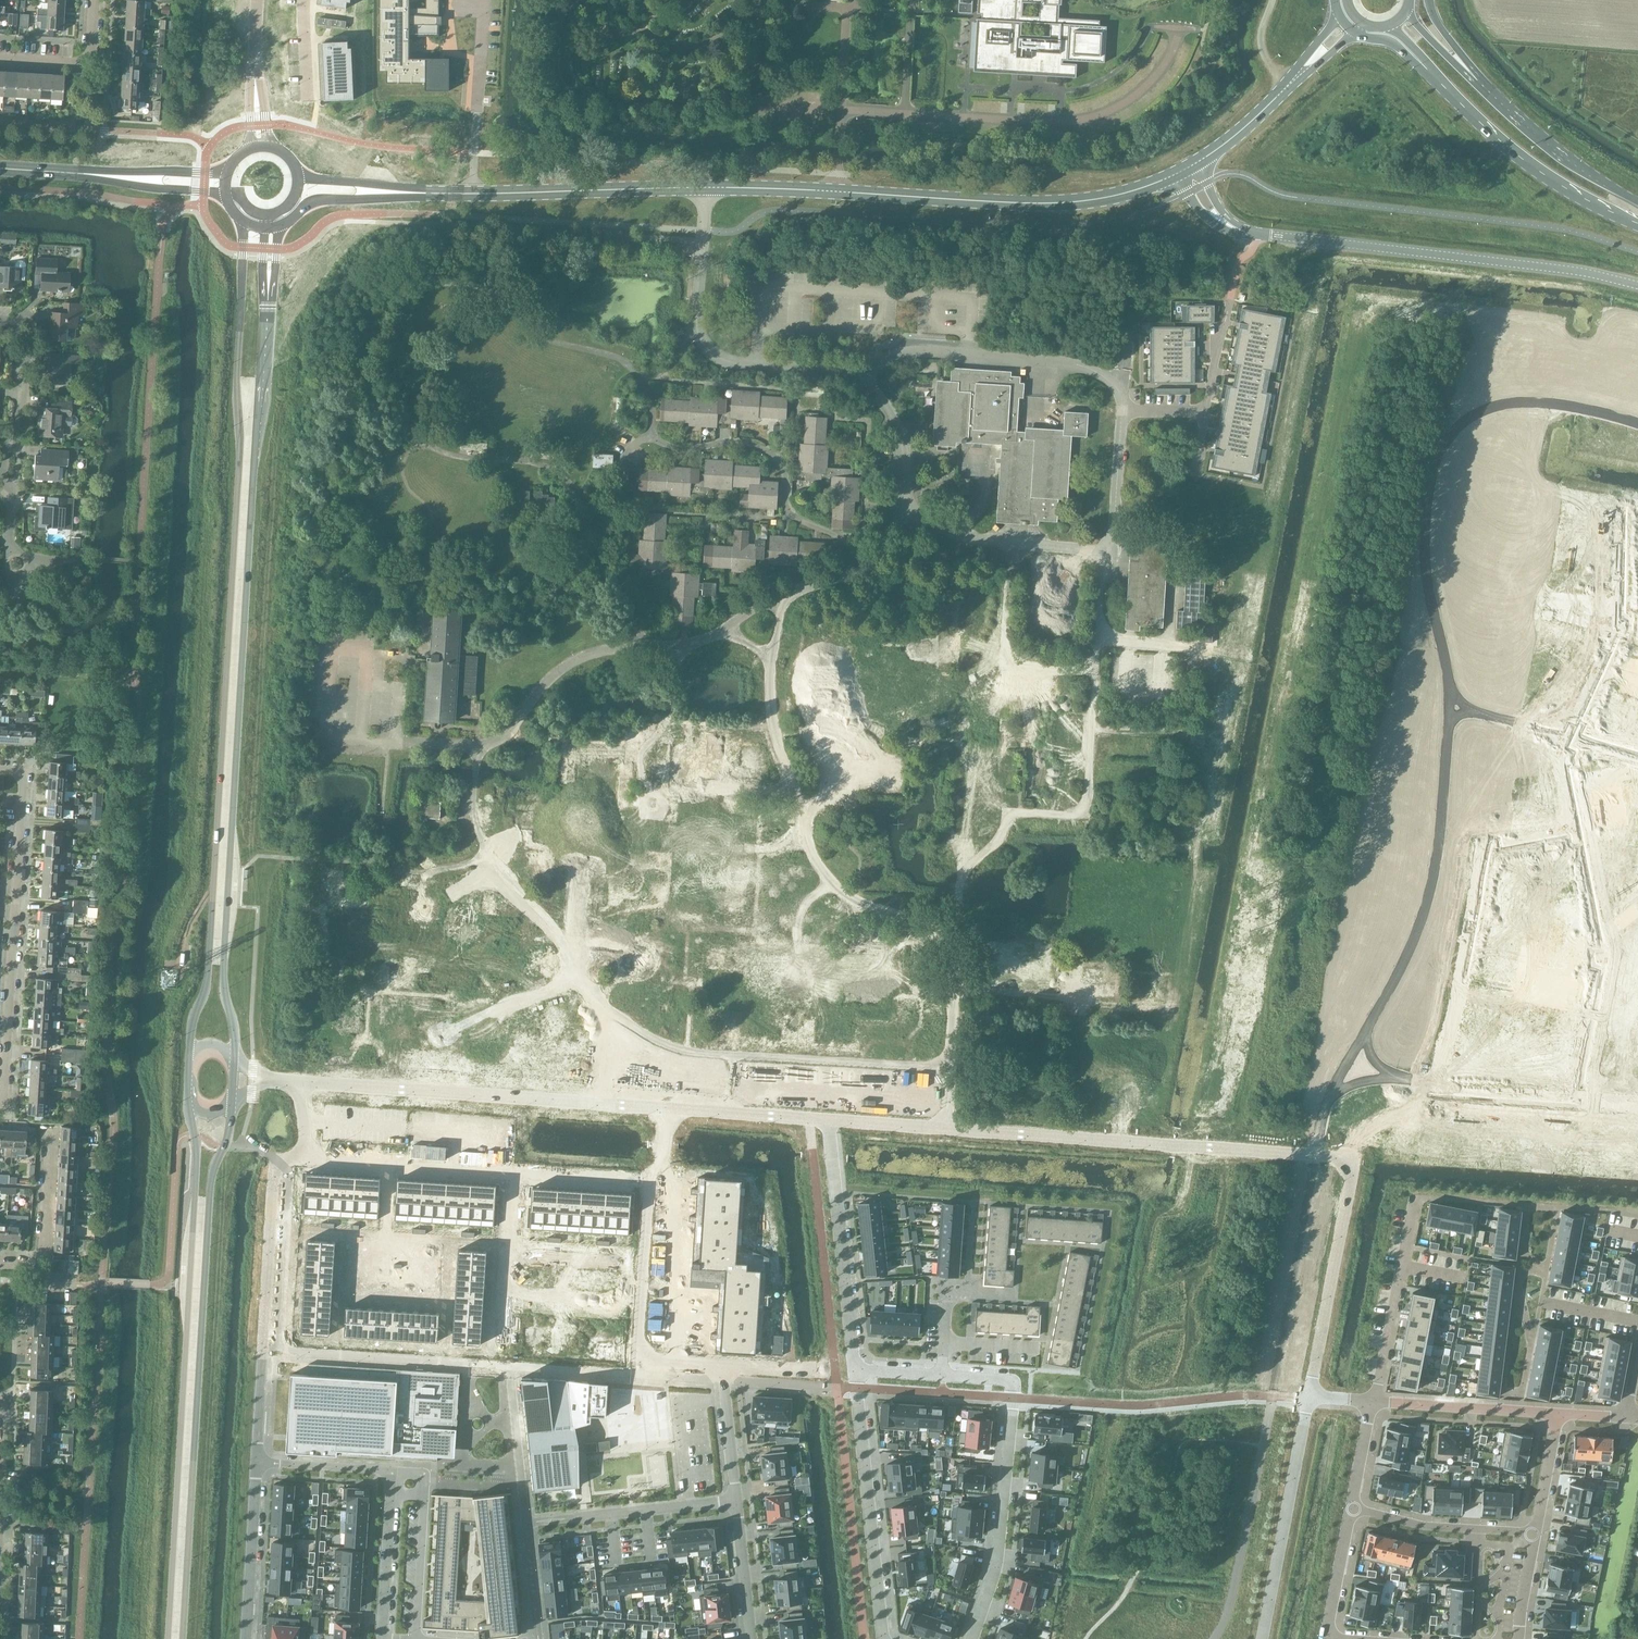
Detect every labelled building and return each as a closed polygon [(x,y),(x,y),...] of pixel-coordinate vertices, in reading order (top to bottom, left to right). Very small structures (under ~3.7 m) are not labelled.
[(144,15),(152,15),(152,9),(145,9),(145,1),(138,1),(130,0),(126,0),(126,14),(144,15)] [(320,5),(346,9),(347,0),(321,0),(320,5)] [(380,72),(387,72),(387,83),(423,83),(425,83),(425,91),(449,91),(449,59),(410,59),(410,37),(439,37),(440,0),(426,0),(426,8),(410,8),(410,0),(380,0),(380,72)] [(1061,71),(1062,60),(1105,63),(1105,60),(1103,60),(1105,29),(1107,29),(1107,27),(1100,26),(1100,21),(1059,18),(1060,5),(1062,5),(1062,0),(983,0),(983,4),(978,4),(977,14),(982,14),(982,19),(977,19),(977,23),(973,23),(970,67),(974,67),(974,72),(1010,74),(1010,68),(1015,69),(1018,69),(1018,70),(1031,71),(1031,70),(1039,70),(1047,71),(1047,72),(1062,73),(1062,71),(1061,71)] [(38,9),(37,15),(64,17),(65,3),(47,2),(47,10),(38,9)] [(20,13),(19,28),(28,28),(29,14),(20,13)] [(7,25),(17,26),(17,14),(8,14),(7,25)] [(126,14),(125,27),(143,28),(144,15),(126,14)] [(37,15),(37,21),(46,22),(45,30),(49,30),(54,30),(63,31),(64,17),(37,15)] [(319,16),(318,22),(344,26),(345,19),(319,16)] [(125,27),(124,41),(142,42),(143,28),(125,27)] [(157,37),(157,43),(164,43),(164,39),(165,29),(160,29),(159,37),(157,37)] [(124,41),(123,54),(142,55),(142,42),(124,41)] [(348,43),(322,44),(323,63),(323,67),(325,101),(351,100),(348,43)] [(122,68),(141,69),(145,69),(145,64),(141,63),(142,55),(123,54),(122,68)] [(122,68),(121,81),(140,82),(141,69),(122,68)] [(4,96),(15,97),(17,72),(5,71),(4,96)] [(15,97),(27,98),(28,73),(17,72),(15,97)] [(27,98),(39,98),(40,74),(28,73),(27,98)] [(39,98),(51,99),(52,74),(40,74),(39,98)] [(52,74),(51,99),(63,100),(64,75),(52,74)] [(121,81),(120,95),(142,96),(143,83),(140,82),(121,81)] [(120,95),(120,109),(138,110),(142,110),(142,103),(142,96),(120,95)] [(1,235),(0,243),(16,244),(16,236),(17,234),(1,233),(1,235)] [(42,292),(67,293),(68,273),(56,272),(57,259),(37,258),(36,274),(43,275),(42,292)] [(21,288),(22,280),(24,280),(25,266),(25,265),(25,264),(24,262),(23,262),(22,261),(21,261),(20,261),(18,261),(17,262),(16,263),(15,264),(15,266),(14,267),(3,266),(3,263),(0,263),(0,287),(21,288)] [(52,312),(50,339),(66,340),(69,340),(71,340),(73,340),(74,339),(75,338),(76,336),(76,327),(77,327),(78,315),(85,316),(86,304),(64,302),(63,313),(52,312)] [(1214,305),(1188,305),(1188,322),(1214,322),(1214,305)] [(1242,309),(1244,309),(1233,364),(1231,363),(1231,364),(1240,366),(1236,386),(1227,385),(1229,386),(1213,467),(1211,467),(1255,476),(1256,475),(1254,475),(1270,394),(1271,394),(1271,393),(1264,392),(1268,371),(1275,373),(1276,372),(1274,371),(1284,317),(1286,318),(1286,317),(1242,308),(1242,309)] [(1152,383),(1193,383),(1193,327),(1192,327),(1152,327),(1152,383)] [(49,361),(48,377),(48,383),(69,384),(70,363),(82,363),(82,356),(63,354),(62,361),(49,361)] [(1034,521),(1057,522),(1059,499),(1067,500),(1072,436),(1087,437),(1088,413),(1065,412),(1063,435),(1017,431),(1019,392),(1023,392),(1024,383),(1020,383),(1020,377),(970,374),(970,369),(951,368),(951,377),(951,382),(952,382),(952,391),(941,390),(938,441),(1001,445),(997,518),(1021,520),(1021,515),(1034,516),(1034,521)] [(802,392),(822,394),(829,395),(829,388),(803,386),(802,392)] [(731,414),(717,413),(716,423),(731,424),(736,424),(736,418),(751,419),(751,416),(786,418),(787,406),(785,406),(786,398),(758,397),(758,394),(750,393),(750,395),(745,395),(745,392),(733,391),(732,397),(732,404),(731,414)] [(662,408),(661,420),(690,422),(697,422),(697,425),(716,426),(716,423),(717,413),(731,414),(732,404),(727,403),(727,400),(717,400),(706,399),(706,402),(701,402),(701,400),(696,400),(693,399),(692,402),(666,401),(665,408),(662,408)] [(76,416),(71,416),(72,403),(52,402),(52,408),(39,407),(38,418),(40,418),(38,436),(50,436),(50,435),(61,435),(62,427),(75,428),(79,424),(79,420),(76,416)] [(800,459),(800,471),(801,471),(805,471),(805,481),(821,481),(821,477),(833,478),(832,492),(835,492),(835,499),(834,509),(833,527),(853,528),(853,520),(854,499),(857,499),(857,497),(857,493),(856,492),(856,487),(859,487),(859,478),(853,478),(853,474),(853,469),(836,468),(826,468),(827,453),(824,453),(824,445),(826,421),(818,420),(818,418),(806,417),(805,426),(804,446),(802,445),(802,454),(804,454),(803,459),(801,459),(800,459)] [(779,446),(790,446),(791,425),(780,425),(779,446)] [(461,450),(487,451),(488,444),(462,442),(461,450)] [(530,454),(557,455),(557,449),(531,447),(530,454)] [(34,479),(57,480),(59,461),(68,462),(68,451),(49,449),(48,456),(35,455),(34,479)] [(593,455),(592,469),(613,470),(613,468),(613,464),(613,456),(593,455)] [(705,473),(704,487),(709,487),(724,488),(724,485),(732,485),(750,486),(750,481),(759,482),(759,476),(757,476),(758,467),(731,466),(731,463),(727,463),(723,463),(723,464),(718,464),(718,461),(706,460),(705,467),(705,473)] [(624,474),(624,490),(636,490),(637,481),(640,481),(640,489),(648,490),(665,491),(675,491),(674,494),(689,495),(689,492),(693,492),(704,493),(709,493),(709,487),(704,487),(705,473),(700,473),(700,470),(691,469),(681,469),(681,471),(677,471),(677,470),(670,469),(670,472),(641,470),(640,478),(637,478),(637,475),(624,474)] [(958,494),(969,494),(970,479),(959,479),(958,494)] [(741,492),(740,506),(757,507),(768,507),(774,508),(776,508),(776,505),(777,486),(778,483),(759,482),(750,481),(750,486),(750,492),(741,492)] [(36,517),(35,529),(45,530),(45,528),(48,528),(48,527),(71,528),(73,499),(49,497),(48,506),(40,505),(39,517),(36,517)] [(1569,507),(1566,524),(1592,529),(1595,512),(1569,507)] [(627,555),(627,566),(646,567),(645,577),(661,578),(661,573),(661,568),(680,569),(680,564),(673,564),(666,564),(667,549),(664,549),(664,541),(666,517),(658,516),(658,514),(646,513),(645,525),(644,542),(642,542),(642,546),(641,550),(643,550),(642,556),(627,555)] [(711,532),(720,533),(720,523),(712,522),(711,532)] [(755,558),(754,568),(762,568),(769,569),(770,569),(774,569),(774,563),(789,564),(789,561),(795,561),(801,561),(821,562),(822,555),(824,555),(825,543),(816,543),(814,542),(801,542),(796,541),(796,539),(792,539),(788,539),(787,540),(783,540),(783,537),(771,537),(771,542),(767,542),(768,525),(762,524),(761,540),(756,539),(756,545),(755,552),(755,558)] [(706,546),(705,565),(733,567),(740,567),(740,570),(754,571),(754,568),(755,558),(755,552),(756,545),(749,544),(750,530),(736,529),(735,545),(735,547),(706,546)] [(72,537),(71,547),(80,548),(80,538),(72,537)] [(1159,544),(1131,542),(1126,616),(1135,616),(1134,626),(1163,627),(1163,622),(1168,554),(1158,553),(1159,544)] [(935,562),(916,561),(915,572),(935,573),(935,562)] [(1565,562),(1562,585),(1575,586),(1578,563),(1565,562)] [(1578,563),(1575,586),(1588,587),(1590,565),(1578,563)] [(661,568),(661,573),(672,573),(672,588),(674,588),(674,595),(673,615),(681,616),(681,624),(692,625),(694,595),(696,596),(697,589),(703,589),(702,596),(716,597),(716,584),(716,583),(703,582),(703,583),(698,583),(699,574),(692,574),(692,565),(680,564),(680,569),(661,568)] [(1590,565),(1588,587),(1600,589),(1601,580),(1608,581),(1610,567),(1590,565)] [(1176,629),(1201,630),(1203,578),(1186,577),(1184,611),(1177,611),(1176,629)] [(430,668),(426,719),(430,719),(443,720),(448,720),(455,721),(456,693),(476,695),(478,655),(459,654),(461,613),(443,612),(435,611),(433,638),(431,661),(430,668)] [(1544,633),(1540,646),(1547,648),(1546,651),(1559,655),(1560,652),(1566,630),(1553,626),(1551,635),(1544,633)] [(1566,630),(1560,652),(1572,655),(1578,633),(1566,630)] [(1578,633),(1572,655),(1591,661),(1595,647),(1588,645),(1590,637),(1578,633)] [(1551,689),(1547,712),(1565,716),(1570,693),(1551,689)] [(1604,709),(1598,729),(1609,732),(1615,712),(1604,709)] [(7,743),(8,726),(9,724),(8,724),(9,717),(2,717),(2,716),(2,710),(0,710),(0,742),(7,743)] [(8,726),(7,743),(21,743),(22,717),(23,712),(17,712),(16,717),(16,724),(9,724),(8,726)] [(22,717),(21,743),(35,744),(35,735),(43,735),(43,723),(28,722),(28,718),(29,713),(23,712),(22,717)] [(1615,712),(1609,732),(1620,735),(1626,715),(1615,712)] [(1626,715),(1620,735),(1630,739),(1636,718),(1626,715)] [(47,770),(47,774),(49,774),(49,775),(75,777),(80,777),(80,771),(75,771),(65,770),(66,762),(73,762),(74,756),(55,755),(55,761),(50,761),(49,770),(47,770)] [(49,775),(48,789),(64,790),(65,782),(74,783),(75,777),(49,775)] [(1505,809),(1504,822),(1525,822),(1525,825),(1529,825),(1529,829),(1543,829),(1544,808),(1540,808),(1540,802),(1546,802),(1546,795),(1550,795),(1550,785),(1546,785),(1546,775),(1533,775),(1533,786),(1529,786),(1529,783),(1509,783),(1509,794),(1513,794),(1513,800),(1509,800),(1508,809),(1505,809)] [(93,780),(93,788),(103,788),(104,780),(93,780)] [(1622,787),(1627,811),(1637,809),(1637,808),(1634,785),(1622,787)] [(48,789),(47,802),(73,804),(78,804),(79,798),(64,797),(64,790),(48,789)] [(93,791),(93,805),(102,806),(103,792),(93,791)] [(421,818),(427,818),(440,819),(440,816),(441,811),(441,802),(422,801),(421,818)] [(73,804),(47,802),(46,816),(68,817),(68,810),(73,810),(73,804)] [(45,829),(45,843),(61,844),(71,845),(71,839),(62,838),(62,830),(45,829)] [(433,840),(433,836),(426,835),(425,845),(433,846),(433,840)] [(1620,839),(1599,844),(1602,856),(1623,852),(1620,839)] [(45,843),(44,857),(70,858),(70,852),(61,852),(61,844),(45,843)] [(1558,850),(1542,853),(1547,877),(1569,873),(1567,859),(1560,860),(1558,850)] [(1623,852),(1602,856),(1604,867),(1625,863),(1623,852)] [(1542,853),(1527,856),(1532,880),(1547,877),(1542,853)] [(1527,856),(1512,859),(1517,883),(1532,880),(1527,856)] [(44,857),(43,870),(60,871),(60,864),(69,864),(70,858),(44,857)] [(1512,859),(1497,862),(1501,886),(1517,883),(1512,859)] [(1625,863),(1604,867),(1606,879),(1627,875),(1625,863)] [(43,870),(42,884),(68,885),(68,886),(77,886),(77,880),(68,879),(59,879),(60,871),(43,870)] [(1627,875),(1606,879),(1608,890),(1629,886),(1627,875)] [(68,885),(42,884),(41,897),(58,898),(58,891),(68,891),(68,885)] [(1629,886),(1608,890),(1611,902),(1632,898),(1629,886)] [(1562,890),(1549,893),(1550,900),(1564,898),(1562,890)] [(1564,898),(1550,900),(1552,908),(1555,920),(1576,916),(1574,904),(1565,905),(1564,898)] [(1494,901),(1489,926),(1506,930),(1511,904),(1494,901)] [(87,913),(87,917),(90,917),(97,917),(98,907),(88,907),(87,913)] [(40,917),(40,925),(66,926),(66,920),(64,920),(64,912),(41,911),(40,917)] [(1576,916),(1555,920),(1557,933),(1579,928),(1576,916)] [(1531,918),(1524,919),(1526,933),(1534,932),(1531,918)] [(40,925),(39,938),(56,939),(56,932),(66,933),(66,926),(40,925)] [(1628,945),(1637,956),(1637,927),(1629,934),(1634,940),(1628,945)] [(1579,928),(1557,933),(1559,945),(1581,941),(1579,928)] [(1484,929),(1482,941),(1503,945),(1505,933),(1484,929)] [(39,938),(38,952),(64,953),(65,947),(62,947),(62,940),(56,939),(39,938)] [(1482,941),(1480,952),(1500,956),(1503,945),(1482,941)] [(1581,941),(1559,945),(1562,958),(1584,953),(1581,941)] [(38,952),(37,965),(47,966),(47,971),(57,972),(57,973),(66,974),(66,967),(59,966),(54,966),(55,959),(64,959),(64,953),(38,952)] [(1480,952),(1478,962),(1498,966),(1500,956),(1480,952)] [(1478,962),(1475,974),(1496,978),(1498,966),(1478,962)] [(1618,979),(1637,983),(1637,962),(1634,962),(1633,969),(1621,966),(1618,979)] [(67,974),(67,980),(81,981),(92,982),(92,975),(81,975),(67,974)] [(36,978),(35,993),(62,994),(62,988),(58,987),(58,980),(53,979),(36,978)] [(1474,983),(1471,994),(1492,998),(1494,987),(1474,983)] [(35,993),(35,1006),(61,1007),(61,1001),(62,994),(35,993)] [(1471,994),(1469,1005),(1490,1009),(1492,998),(1471,994)] [(1614,1001),(1612,1012),(1633,1016),(1635,1005),(1614,1001)] [(1469,1005),(1467,1016),(1488,1020),(1490,1009),(1469,1005)] [(35,1006),(34,1019),(51,1020),(53,1020),(53,1013),(61,1013),(61,1007),(35,1006)] [(1540,1008),(1537,1021),(1560,1025),(1562,1013),(1540,1008)] [(1612,1012),(1610,1023),(1631,1027),(1633,1016),(1612,1012)] [(1467,1016),(1465,1028),(1486,1032),(1488,1020),(1467,1016)] [(34,1019),(33,1033),(59,1034),(60,1028),(52,1028),(53,1020),(51,1020),(34,1019)] [(1537,1021),(1535,1034),(1557,1038),(1560,1025),(1537,1021)] [(1610,1023),(1608,1034),(1629,1038),(1631,1027),(1610,1023)] [(33,1033),(32,1046),(49,1048),(51,1048),(51,1040),(59,1040),(59,1034),(33,1033)] [(1608,1034),(1605,1046),(1627,1050),(1629,1038),(1608,1034)] [(62,1049),(62,1055),(76,1056),(86,1057),(86,1050),(77,1050),(77,1049),(62,1049)] [(377,1057),(377,1062),(385,1062),(385,1058),(385,1053),(378,1052),(377,1057)] [(1459,1052),(1457,1075),(1476,1076),(1478,1053),(1459,1052)] [(1478,1053),(1476,1076),(1495,1078),(1497,1055),(1478,1053)] [(1505,1059),(1504,1073),(1511,1073),(1510,1081),(1523,1082),(1525,1060),(1505,1059)] [(31,1060),(30,1074),(57,1075),(57,1069),(50,1068),(50,1061),(48,1061),(31,1060)] [(1525,1060),(1523,1082),(1536,1083),(1537,1061),(1525,1060)] [(1537,1061),(1536,1083),(1548,1084),(1550,1062),(1537,1061)] [(1550,1062),(1548,1084),(1561,1085),(1563,1063),(1550,1062)] [(1602,1066),(1598,1083),(1624,1088),(1627,1076),(1633,1078),(1636,1064),(1629,1063),(1628,1071),(1602,1066)] [(77,1064),(76,1076),(84,1077),(85,1065),(77,1064)] [(30,1074),(30,1087),(47,1088),(47,1081),(56,1081),(57,1075),(30,1074)] [(77,1077),(76,1089),(84,1090),(84,1079),(85,1077),(77,1077)] [(30,1087),(29,1101),(55,1102),(56,1096),(46,1096),(47,1088),(30,1087)] [(55,1102),(29,1101),(28,1114),(45,1115),(45,1108),(55,1108),(55,1102)] [(1478,1135),(1477,1149),(1484,1150),(1484,1141),(1498,1142),(1500,1120),(1486,1119),(1485,1136),(1478,1135)] [(1500,1120),(1498,1142),(1512,1143),(1511,1152),(1518,1152),(1519,1138),(1512,1138),(1513,1121),(1500,1120)] [(1528,1134),(1527,1145),(1549,1147),(1551,1125),(1535,1124),(1534,1135),(1528,1134)] [(62,1127),(61,1141),(76,1142),(77,1128),(62,1127)] [(6,1147),(5,1156),(11,1156),(12,1147),(13,1130),(0,1129),(0,1147),(6,1147)] [(1570,1143),(1569,1157),(1577,1158),(1577,1153),(1589,1154),(1591,1129),(1578,1129),(1577,1144),(1570,1143)] [(1591,1129),(1589,1154),(1601,1154),(1601,1160),(1609,1160),(1610,1146),(1603,1145),(1604,1130),(1591,1129)] [(12,1147),(11,1156),(18,1157),(18,1154),(25,1155),(25,1148),(26,1148),(27,1131),(13,1130),(12,1147)] [(1614,1145),(1613,1159),(1621,1159),(1621,1154),(1635,1155),(1637,1131),(1622,1130),(1621,1145),(1614,1145)] [(61,1141),(60,1155),(75,1156),(76,1142),(61,1141)] [(60,1155),(59,1168),(75,1169),(75,1156),(60,1155)] [(59,1168),(58,1182),(74,1183),(75,1169),(59,1168)] [(2,1183),(10,1183),(10,1177),(10,1175),(0,1174),(0,1183),(2,1183)] [(690,1216),(689,1221),(690,1221),(695,1222),(692,1272),(692,1280),(720,1282),(719,1288),(719,1306),(713,1306),(713,1312),(718,1312),(717,1334),(711,1333),(711,1339),(716,1340),(716,1351),(762,1354),(763,1343),(768,1343),(768,1337),(763,1337),(764,1315),(770,1316),(770,1310),(765,1309),(766,1288),(772,1288),(772,1285),(766,1285),(768,1259),(742,1249),(746,1180),(698,1177),(697,1189),(692,1188),(691,1188),(691,1194),(692,1194),(696,1194),(695,1216),(690,1216)] [(58,1182),(58,1195),(73,1196),(74,1183),(58,1182)] [(306,1184),(304,1215),(378,1219),(380,1188),(306,1184)] [(397,1189),(395,1220),(494,1227),(496,1196),(397,1189)] [(58,1195),(57,1209),(72,1210),(73,1196),(58,1195)] [(532,1198),(530,1229),(629,1235),(631,1204),(532,1198)] [(881,1213),(880,1202),(859,1204),(860,1216),(881,1213)] [(942,1215),(963,1217),(964,1205),(943,1203),(942,1215)] [(1442,1205),(1430,1203),(1426,1225),(1438,1227),(1442,1205)] [(1454,1207),(1442,1205),(1438,1227),(1450,1229),(1454,1207)] [(990,1206),(989,1218),(1010,1220),(1011,1207),(990,1206)] [(1465,1209),(1454,1207),(1450,1229),(1461,1231),(1465,1209)] [(1521,1211),(1499,1208),(1498,1221),(1520,1223),(1521,1211)] [(57,1209),(56,1223),(71,1224),(72,1210),(57,1209)] [(1465,1209),(1461,1231),(1473,1234),(1478,1212),(1465,1209)] [(1584,1216),(1562,1212),(1560,1224),(1582,1228),(1584,1216)] [(882,1225),(881,1213),(860,1216),(861,1227),(882,1225)] [(7,1223),(6,1240),(20,1241),(21,1229),(28,1230),(29,1216),(8,1215),(7,1223)] [(941,1227),(962,1229),(963,1217),(942,1215),(941,1227)] [(1026,1237),(1038,1238),(1040,1217),(1027,1216),(1026,1237)] [(1040,1217),(1038,1238),(1051,1239),(1053,1218),(1049,1218),(1040,1217)] [(1010,1220),(989,1218),(988,1231),(1009,1232),(1010,1220)] [(1051,1239),(1064,1240),(1065,1219),(1060,1219),(1053,1218),(1051,1239)] [(1065,1219),(1064,1240),(1076,1241),(1078,1220),(1071,1220),(1065,1219)] [(1078,1220),(1076,1241),(1089,1242),(1091,1221),(1081,1220),(1078,1220)] [(1091,1221),(1089,1242),(1102,1243),(1103,1222),(1092,1221),(1091,1221)] [(1520,1223),(1498,1221),(1496,1232),(1518,1235),(1520,1223)] [(56,1223),(55,1236),(70,1237),(71,1224),(56,1223)] [(1582,1228),(1560,1224),(1557,1235),(1579,1240),(1582,1228)] [(884,1237),(882,1225),(861,1227),(863,1239),(884,1237)] [(940,1239),(961,1240),(962,1229),(941,1227),(940,1239)] [(1009,1232),(988,1231),(987,1243),(1008,1245),(1009,1232)] [(1517,1247),(1518,1235),(1496,1232),(1495,1244),(1517,1247)] [(1579,1240),(1557,1235),(1555,1247),(1577,1251),(1579,1240)] [(70,1237),(55,1236),(54,1250),(70,1251),(70,1237)] [(885,1249),(884,1237),(863,1239),(864,1251),(885,1249)] [(939,1251),(960,1252),(961,1240),(940,1239),(939,1251)] [(308,1240),(308,1252),(321,1253),(322,1241),(308,1240)] [(322,1241),(321,1253),(334,1254),(335,1242),(322,1241)] [(1008,1257),(1008,1245),(987,1243),(987,1256),(1008,1257)] [(1515,1259),(1517,1247),(1495,1244),(1493,1256),(1515,1259)] [(1577,1251),(1555,1247),(1553,1258),(1575,1263),(1577,1251)] [(886,1261),(885,1249),(864,1251),(865,1263),(886,1261)] [(460,1250),(459,1262),(472,1263),(473,1251),(460,1250)] [(473,1251),(472,1263),(485,1264),(486,1252),(473,1251)] [(939,1262),(960,1264),(960,1252),(939,1251),(939,1262)] [(308,1252),(307,1264),(320,1265),(321,1253),(308,1252)] [(1070,1252),(1068,1264),(1088,1268),(1091,1256),(1070,1252)] [(321,1253),(320,1265),(333,1265),(334,1254),(321,1253)] [(1007,1270),(1008,1257),(987,1256),(986,1268),(1007,1270)] [(1637,1272),(1637,1260),(1622,1257),(1620,1268),(1637,1272)] [(1575,1263),(1553,1258),(1551,1270),(1573,1274),(1575,1263)] [(887,1272),(886,1261),(865,1263),(866,1275),(887,1272)] [(459,1262),(458,1273),(471,1274),(472,1263),(459,1262)] [(959,1276),(960,1264),(939,1262),(938,1274),(959,1276)] [(472,1263),(471,1274),(485,1275),(485,1264),(472,1263)] [(307,1264),(306,1275),(319,1276),(320,1265),(307,1264)] [(1086,1281),(1088,1268),(1068,1264),(1065,1277),(1086,1281)] [(1514,1267),(1492,1264),(1491,1277),(1513,1279),(1514,1267)] [(320,1265),(319,1276),(333,1277),(333,1265),(320,1265)] [(1015,1270),(1007,1270),(986,1268),(984,1285),(1013,1287),(1015,1270)] [(1637,1284),(1637,1272),(1620,1268),(1617,1280),(1637,1284)] [(1573,1274),(1551,1270),(1548,1282),(1570,1286),(1573,1274)] [(458,1273),(457,1285),(471,1286),(471,1274),(458,1273)] [(471,1274),(471,1286),(484,1287),(485,1275),(471,1274)] [(306,1275),(305,1287),(319,1288),(319,1276),(306,1275)] [(319,1276),(319,1288),(332,1288),(333,1277),(319,1276)] [(1084,1293),(1086,1281),(1065,1277),(1063,1289),(1084,1293)] [(1513,1279),(1491,1277),(1489,1288),(1511,1291),(1513,1279)] [(1617,1280),(1612,1279),(1610,1291),(1637,1297),(1637,1284),(1617,1280)] [(457,1285),(457,1296),(470,1297),(471,1286),(457,1285)] [(471,1286),(470,1297),(483,1298),(484,1287),(471,1286)] [(305,1287),(305,1298),(318,1299),(319,1288),(305,1287)] [(319,1288),(318,1299),(331,1300),(332,1288),(319,1288)] [(1511,1291),(1489,1288),(1488,1300),(1510,1303),(1511,1291)] [(1081,1305),(1084,1293),(1063,1289),(1060,1301),(1081,1305)] [(1413,1293),(1410,1305),(1432,1309),(1435,1297),(1413,1293)] [(457,1296),(456,1308),(469,1309),(470,1297),(457,1296)] [(470,1297),(469,1309),(482,1310),(483,1298),(470,1297)] [(305,1298),(304,1310),(317,1310),(318,1299),(305,1298)] [(318,1299),(317,1311),(331,1311),(331,1300),(318,1299)] [(1510,1303),(1488,1300),(1487,1312),(1509,1314),(1510,1303)] [(1079,1318),(1081,1305),(1060,1301),(1058,1314),(1079,1318)] [(988,1332),(989,1311),(977,1310),(977,1307),(980,1307),(980,1302),(972,1302),(971,1321),(976,1321),(975,1331),(988,1332)] [(28,1303),(28,1313),(51,1314),(51,1304),(28,1303)] [(1410,1305),(1408,1316),(1430,1321),(1430,1320),(1432,1309),(1410,1305)] [(1027,1314),(1025,1335),(1039,1336),(1041,1306),(1027,1306),(1027,1314)] [(347,1308),(346,1321),(358,1322),(358,1309),(347,1308)] [(456,1308),(455,1319),(468,1320),(469,1309),(456,1308)] [(358,1309),(358,1322),(369,1323),(370,1310),(358,1309)] [(469,1309),(468,1320),(482,1321),(482,1310),(469,1309)] [(304,1310),(303,1321),(316,1322),(317,1311),(304,1310)] [(370,1310),(369,1323),(381,1324),(382,1310),(370,1310)] [(382,1310),(381,1324),(392,1324),(393,1311),(382,1310)] [(317,1311),(317,1322),(330,1323),(331,1311),(317,1311)] [(393,1311),(392,1324),(404,1325),(405,1312),(393,1311)] [(871,1332),(883,1333),(884,1312),(872,1311),(871,1332)] [(1000,1333),(1002,1312),(989,1311),(988,1332),(1000,1333)] [(405,1312),(404,1325),(415,1326),(416,1313),(405,1312)] [(896,1312),(884,1312),(883,1333),(895,1333),(896,1312)] [(908,1313),(896,1312),(895,1333),(907,1334),(908,1313)] [(1014,1313),(1002,1312),(1000,1333),(1013,1334),(1014,1313)] [(1509,1314),(1487,1312),(1485,1323),(1507,1326),(1509,1314)] [(28,1313),(27,1324),(51,1325),(51,1314),(28,1313)] [(416,1313),(415,1326),(427,1327),(428,1313),(416,1313)] [(428,1313),(427,1327),(439,1327),(440,1314),(428,1313)] [(920,1314),(908,1313),(907,1334),(919,1335),(920,1314)] [(1027,1314),(1014,1313),(1013,1334),(1025,1335),(1027,1314)] [(520,1336),(519,1355),(625,1362),(626,1343),(623,1342),(623,1331),(626,1332),(627,1321),(522,1314),(521,1325),(524,1325),(523,1336),(520,1336)] [(1076,1330),(1079,1318),(1058,1314),(1056,1326),(1076,1330)] [(1428,1332),(1428,1333),(1433,1334),(1435,1321),(1430,1320),(1430,1321),(1408,1316),(1406,1328),(1428,1332)] [(455,1319),(455,1331),(468,1332),(468,1320),(455,1319)] [(468,1320),(468,1332),(481,1333),(482,1321),(468,1320)] [(303,1321),(303,1333),(316,1334),(317,1322),(303,1321)] [(346,1321),(345,1335),(357,1335),(358,1322),(346,1321)] [(317,1322),(316,1334),(329,1335),(330,1323),(317,1322)] [(358,1322),(357,1335),(368,1336),(369,1323),(358,1322)] [(369,1323),(368,1336),(380,1337),(381,1324),(369,1323)] [(1507,1326),(1485,1323),(1484,1335),(1506,1338),(1507,1326)] [(27,1334),(32,1334),(50,1335),(51,1325),(27,1324),(27,1334)] [(381,1324),(380,1337),(391,1338),(392,1324),(381,1324)] [(392,1324),(391,1338),(403,1338),(404,1325),(392,1324)] [(404,1325),(403,1338),(414,1339),(415,1326),(404,1325)] [(1562,1330),(1540,1325),(1538,1337),(1560,1342),(1562,1330)] [(415,1326),(414,1339),(426,1340),(427,1327),(415,1326)] [(1074,1343),(1076,1330),(1056,1326),(1053,1338),(1074,1343)] [(427,1327),(426,1340),(438,1341),(439,1327),(427,1327)] [(1406,1328),(1404,1339),(1426,1344),(1428,1333),(1428,1332),(1406,1328)] [(455,1331),(454,1343),(467,1344),(468,1332),(455,1331)] [(468,1332),(467,1344),(480,1345),(481,1333),(468,1332)] [(32,1334),(31,1345),(54,1346),(55,1335),(50,1335),(32,1334)] [(773,1335),(772,1355),(783,1355),(784,1336),(773,1335)] [(1506,1338),(1484,1335),(1482,1347),(1504,1349),(1506,1338)] [(1560,1342),(1538,1337),(1535,1349),(1557,1353),(1560,1342)] [(1606,1337),(1604,1349),(1628,1354),(1631,1342),(1606,1337)] [(1071,1355),(1074,1343),(1053,1338),(1051,1351),(1071,1355)] [(1404,1339),(1402,1351),(1423,1355),(1424,1354),(1426,1344),(1404,1339)] [(31,1345),(31,1355),(54,1356),(54,1346),(31,1345)] [(1504,1349),(1482,1347),(1481,1358),(1503,1361),(1504,1349)] [(1557,1353),(1535,1349),(1533,1360),(1555,1365),(1557,1353)] [(1628,1354),(1604,1349),(1602,1361),(1626,1365),(1628,1354)] [(1069,1367),(1071,1355),(1051,1351),(1048,1363),(1069,1367)] [(1423,1355),(1402,1351),(1399,1362),(1421,1367),(1426,1368),(1429,1355),(1424,1354),(1423,1355)] [(31,1355),(30,1366),(53,1367),(54,1356),(31,1355)] [(1503,1361),(1481,1358),(1479,1370),(1501,1373),(1503,1361)] [(1555,1365),(1533,1360),(1531,1372),(1553,1376),(1555,1365)] [(1602,1361),(1599,1372),(1624,1377),(1626,1365),(1602,1361)] [(1399,1362),(1397,1374),(1419,1378),(1421,1367),(1399,1362)] [(286,1452),(437,1461),(439,1445),(455,1446),(460,1373),(309,1364),(308,1375),(292,1374),(287,1440),(286,1452)] [(53,1367),(30,1366),(30,1377),(53,1378),(53,1367)] [(1501,1373),(1479,1370),(1478,1382),(1500,1384),(1501,1373)] [(1553,1376),(1531,1372),(1529,1383),(1551,1388),(1553,1376)] [(1599,1372),(1597,1384),(1622,1388),(1624,1377),(1599,1372)] [(1419,1378),(1397,1374),(1395,1386),(1417,1390),(1419,1378)] [(608,1383),(522,1378),(523,1381),(523,1385),(525,1402),(525,1406),(530,1449),(534,1490),(534,1491),(579,1486),(573,1426),(578,1423),(591,1421),(591,1415),(593,1415),(606,1416),(608,1383)] [(1500,1384),(1478,1382),(1476,1394),(1499,1397),(1500,1384)] [(1551,1388),(1529,1383),(1526,1396),(1548,1400),(1551,1388)] [(1622,1388),(1597,1384),(1600,1385),(1597,1396),(1619,1400),(1622,1388)] [(30,1389),(30,1400),(53,1401),(54,1390),(50,1390),(31,1390),(30,1389)] [(765,1425),(765,1423),(765,1418),(766,1398),(754,1397),(753,1404),(752,1404),(752,1413),(753,1413),(752,1424),(765,1425)] [(765,1423),(777,1424),(777,1419),(778,1398),(766,1398),(765,1418),(765,1423)] [(777,1419),(777,1424),(777,1426),(789,1426),(790,1409),(791,1409),(792,1401),(791,1400),(791,1399),(778,1398),(777,1419)] [(30,1400),(29,1410),(53,1411),(53,1401),(30,1400)] [(895,1403),(882,1403),(881,1428),(894,1429),(895,1403)] [(907,1404),(895,1403),(894,1429),(906,1430),(907,1404)] [(920,1405),(907,1404),(906,1430),(918,1430),(918,1425),(920,1405)] [(930,1406),(920,1405),(918,1425),(929,1426),(930,1406)] [(944,1407),(930,1406),(929,1426),(929,1431),(942,1432),(944,1407)] [(29,1410),(29,1421),(52,1422),(53,1411),(29,1410)] [(982,1411),(969,1410),(967,1430),(990,1433),(991,1421),(982,1420),(982,1411)] [(1035,1415),(1034,1432),(1051,1433),(1051,1440),(1069,1442),(1069,1440),(1072,1441),(1073,1433),(1062,1432),(1063,1418),(1054,1417),(1054,1416),(1045,1415),(1045,1416),(1035,1415)] [(29,1421),(28,1431),(48,1432),(52,1433),(52,1422),(29,1421)] [(1384,1443),(1411,1448),(1415,1426),(1400,1423),(1399,1430),(1387,1428),(1384,1443)] [(24,1431),(24,1441),(47,1442),(48,1432),(28,1431),(24,1431)] [(967,1431),(965,1451),(978,1452),(979,1446),(989,1447),(990,1433),(967,1431)] [(1440,1434),(1439,1453),(1462,1454),(1462,1461),(1469,1461),(1470,1448),(1463,1448),(1464,1432),(1447,1431),(1447,1434),(1440,1434)] [(1503,1443),(1530,1448),(1532,1436),(1523,1435),(1524,1433),(1515,1431),(1515,1433),(1505,1431),(1503,1443)] [(1587,1461),(1587,1458),(1586,1458),(1587,1436),(1574,1435),(1574,1444),(1572,1444),(1571,1453),(1573,1453),(1573,1460),(1587,1461)] [(1586,1458),(1587,1458),(1598,1459),(1599,1459),(1600,1437),(1587,1436),(1586,1458)] [(1599,1459),(1598,1459),(1597,1464),(1611,1465),(1612,1456),(1614,1456),(1614,1447),(1612,1447),(1613,1438),(1600,1437),(1599,1459)] [(24,1441),(23,1452),(47,1453),(47,1442),(24,1441)] [(610,1441),(599,1442),(600,1451),(611,1449),(610,1441)] [(597,1442),(586,1443),(587,1452),(598,1451),(597,1442)] [(1406,1470),(1411,1448),(1384,1443),(1381,1458),(1393,1460),(1392,1467),(1406,1470)] [(1501,1455),(1528,1460),(1530,1448),(1503,1443),(1501,1455)] [(764,1467),(764,1468),(787,1465),(785,1453),(784,1446),(770,1448),(771,1454),(763,1455),(764,1467)] [(1033,1454),(1032,1466),(1057,1469),(1058,1457),(1056,1456),(1056,1450),(1043,1448),(1043,1455),(1033,1454)] [(47,1453),(23,1452),(23,1463),(30,1464),(39,1464),(46,1464),(47,1453)] [(905,1462),(887,1464),(889,1477),(917,1474),(915,1461),(919,1461),(918,1454),(904,1453),(905,1462)] [(1525,1472),(1528,1460),(1501,1455),(1498,1467),(1525,1472)] [(959,1463),(956,1486),(961,1486),(961,1487),(984,1489),(986,1475),(976,1474),(977,1468),(964,1466),(964,1464),(959,1463)] [(787,1465),(764,1468),(764,1469),(765,1480),(774,1479),(775,1486),(788,1484),(788,1478),(792,1478),(791,1465),(787,1465)] [(1032,1466),(1030,1478),(1040,1479),(1040,1485),(1053,1486),(1053,1480),(1056,1480),(1057,1469),(1032,1466)] [(1380,1476),(1377,1492),(1407,1497),(1411,1476),(1392,1472),(1391,1478),(1380,1476)] [(917,1474),(889,1477),(890,1489),(890,1490),(908,1488),(909,1494),(922,1493),(921,1486),(919,1473),(917,1474)] [(1567,1499),(1594,1504),(1598,1481),(1583,1479),(1582,1486),(1570,1484),(1567,1499)] [(275,1484),(274,1497),(299,1498),(300,1486),(275,1484)] [(1447,1513),(1448,1486),(1426,1485),(1425,1499),(1432,1500),(1432,1512),(1447,1513)] [(1471,1487),(1448,1486),(1447,1513),(1462,1514),(1462,1502),(1470,1502),(1471,1487)] [(349,1500),(369,1501),(369,1489),(344,1488),(343,1500),(349,1500)] [(768,1508),(768,1509),(791,1507),(790,1494),(789,1494),(789,1488),(775,1489),(776,1496),(767,1497),(768,1508)] [(1496,1516),(1498,1492),(1484,1491),(1484,1488),(1476,1488),(1475,1488),(1474,1504),(1482,1505),(1481,1515),(1496,1516)] [(1511,1493),(1498,1492),(1496,1516),(1511,1517),(1512,1505),(1519,1505),(1520,1490),(1511,1490),(1511,1493)] [(480,1631),(480,1638),(521,1633),(523,1604),(516,1604),(504,1495),(511,1494),(511,1493),(473,1497),(463,1496),(432,1494),(432,1495),(439,1496),(432,1620),(424,1620),(424,1627),(423,1627),(423,1628),(466,1631),(480,1631)] [(274,1497),(273,1509),(298,1510),(299,1498),(274,1497)] [(902,1507),(892,1508),(893,1521),(916,1519),(921,1518),(920,1505),(921,1505),(920,1498),(907,1500),(907,1506),(902,1507)] [(1047,1500),(1033,1499),(1031,1529),(1045,1530),(1045,1529),(1050,1529),(1051,1522),(1046,1521),(1047,1500)] [(1589,1526),(1594,1504),(1567,1499),(1564,1513),(1576,1516),(1575,1523),(1589,1526)] [(368,1512),(369,1501),(349,1500),(348,1511),(368,1512)] [(957,1519),(983,1522),(984,1509),(974,1509),(975,1502),(962,1501),(961,1507),(959,1507),(957,1519)] [(792,1519),(793,1519),(791,1507),(768,1509),(768,1510),(769,1510),(770,1521),(778,1520),(779,1527),(793,1526),(792,1519)] [(298,1510),(273,1509),(272,1521),(298,1523),(298,1522),(298,1510)] [(347,1522),(367,1523),(368,1512),(348,1511),(347,1522)] [(981,1535),(983,1522),(957,1519),(953,1518),(951,1532),(959,1533),(958,1539),(971,1541),(972,1534),(981,1535)] [(916,1519),(893,1521),(895,1534),(904,1533),(905,1539),(918,1538),(916,1519)] [(300,1522),(298,1522),(298,1523),(272,1521),(272,1534),(300,1535),(300,1522)] [(347,1522),(347,1533),(367,1534),(367,1523),(347,1522)] [(721,1527),(708,1528),(711,1548),(723,1547),(721,1527)] [(711,1548),(708,1528),(697,1529),(699,1549),(700,1557),(711,1556),(711,1548)] [(1558,1541),(1556,1548),(1581,1553),(1584,1538),(1585,1538),(1586,1530),(1573,1528),(1571,1535),(1560,1532),(1559,1535),(1558,1535),(1557,1541),(1558,1541)] [(685,1530),(687,1550),(699,1549),(697,1529),(685,1530)] [(772,1538),(773,1551),(796,1548),(794,1536),(793,1529),(779,1531),(780,1537),(772,1538)] [(673,1539),(667,1540),(669,1558),(675,1557),(688,1556),(687,1550),(685,1530),(672,1532),(673,1539)] [(25,1532),(24,1543),(48,1544),(48,1538),(53,1538),(54,1533),(48,1533),(25,1532)] [(1374,1562),(1380,1535),(1369,1532),(1368,1533),(1369,1533),(1366,1543),(1365,1542),(1362,1551),(1364,1551),(1364,1553),(1363,1553),(1364,1554),(1362,1559),(1374,1562)] [(367,1534),(347,1533),(346,1544),(366,1546),(367,1534)] [(1392,1538),(1380,1535),(1374,1562),(1386,1565),(1392,1538)] [(1021,1539),(1020,1549),(1022,1549),(1022,1551),(1032,1552),(1031,1560),(1049,1562),(1051,1540),(1046,1540),(1046,1539),(1023,1537),(1023,1539),(1021,1539)] [(1392,1538),(1386,1565),(1398,1568),(1404,1541),(1392,1538)] [(540,1543),(541,1556),(561,1554),(560,1541),(540,1543)] [(1416,1544),(1404,1541),(1398,1568),(1409,1571),(1416,1544)] [(273,1542),(273,1555),(293,1556),(293,1557),(298,1557),(299,1544),(273,1542)] [(24,1543),(24,1553),(47,1554),(48,1544),(24,1543)] [(797,1560),(796,1548),(773,1551),(774,1563),(783,1562),(784,1569),(797,1567),(797,1560)] [(343,1562),(363,1563),(363,1552),(335,1550),(335,1562),(343,1563),(343,1562)] [(1434,1551),(1433,1564),(1438,1565),(1437,1574),(1461,1575),(1461,1578),(1470,1579),(1471,1560),(1471,1554),(1463,1553),(1455,1552),(1455,1551),(1447,1550),(1447,1552),(1434,1551)] [(917,1552),(898,1554),(901,1584),(915,1582),(914,1573),(920,1572),(917,1552)] [(24,1553),(23,1563),(42,1564),(42,1565),(47,1565),(47,1554),(24,1553)] [(561,1554),(541,1556),(543,1568),(563,1566),(568,1565),(571,1565),(570,1553),(561,1554)] [(954,1583),(967,1587),(975,1557),(962,1554),(954,1583)] [(293,1556),(273,1555),(272,1567),(292,1568),(293,1557),(293,1556)] [(1548,1577),(1551,1577),(1571,1581),(1575,1562),(1561,1559),(1560,1566),(1550,1564),(1548,1577)] [(342,1573),(362,1574),(363,1563),(343,1562),(343,1563),(342,1573)] [(19,1563),(19,1573),(42,1574),(42,1565),(42,1564),(23,1563),(19,1563)] [(569,1577),(568,1565),(563,1566),(543,1568),(544,1579),(564,1577),(569,1577)] [(272,1567),(271,1579),(291,1580),(291,1579),(292,1568),(272,1567)] [(665,1567),(652,1569),(655,1589),(655,1597),(668,1595),(665,1567)] [(652,1569),(641,1570),(643,1590),(654,1589),(655,1589),(652,1569)] [(643,1590),(641,1570),(629,1571),(631,1591),(643,1590)] [(629,1571),(617,1573),(619,1593),(631,1591),(629,1571)] [(778,1592),(800,1590),(807,1589),(805,1577),(798,1578),(798,1571),(784,1572),(785,1579),(776,1580),(778,1592)] [(19,1573),(18,1584),(41,1585),(47,1585),(47,1574),(42,1574),(19,1573)] [(361,1585),(362,1574),(342,1573),(341,1584),(361,1585)] [(619,1593),(617,1573),(605,1574),(607,1594),(619,1593)] [(1013,1580),(1011,1588),(1013,1588),(1012,1590),(1039,1598),(1045,1579),(1027,1574),(1025,1580),(1016,1577),(1015,1580),(1013,1580)] [(544,1579),(545,1591),(565,1589),(571,1588),(569,1577),(564,1577),(544,1579)] [(1548,1577),(1545,1589),(1555,1591),(1554,1598),(1567,1600),(1569,1594),(1574,1595),(1576,1581),(1571,1581),(1551,1577),(1548,1577)] [(291,1580),(271,1579),(270,1591),(296,1593),(297,1580),(291,1579),(291,1580)] [(1356,1586),(1353,1600),(1379,1606),(1384,1583),(1369,1581),(1368,1588),(1356,1586)] [(335,1595),(361,1597),(361,1585),(341,1584),(336,1583),(335,1595)] [(18,1584),(18,1594),(41,1595),(41,1585),(18,1584)] [(1445,1599),(1451,1600),(1451,1599),(1473,1600),(1473,1588),(1446,1587),(1445,1599)] [(566,1601),(572,1600),(571,1588),(565,1589),(545,1591),(546,1603),(566,1601)] [(700,1596),(702,1609),(706,1609),(729,1606),(728,1593),(718,1594),(717,1588),(704,1589),(705,1596),(700,1596)] [(801,1602),(802,1602),(800,1590),(778,1592),(779,1604),(787,1603),(788,1610),(802,1609),(801,1602)] [(1012,1590),(1009,1602),(1018,1605),(1016,1611),(1029,1615),(1031,1609),(1036,1610),(1039,1598),(1012,1590)] [(18,1594),(17,1605),(40,1606),(41,1595),(18,1594)] [(360,1608),(361,1597),(335,1595),(335,1607),(360,1608)] [(1451,1600),(1450,1610),(1472,1611),(1473,1600),(1451,1599),(1451,1600)] [(573,1613),(572,1600),(566,1601),(546,1603),(548,1616),(573,1613)] [(1379,1606),(1353,1600),(1350,1615),(1362,1618),(1360,1625),(1375,1628),(1379,1606)] [(1403,1626),(1420,1627),(1422,1603),(1405,1601),(1405,1603),(1397,1602),(1395,1615),(1404,1616),(1403,1626)] [(1545,1614),(1544,1625),(1568,1627),(1576,1628),(1577,1611),(1569,1611),(1565,1610),(1565,1603),(1552,1602),(1551,1609),(1547,1609),(1546,1614),(1545,1614)] [(922,1607),(910,1603),(902,1628),(913,1631),(922,1607)] [(40,1606),(17,1605),(17,1616),(40,1617),(40,1606)] [(706,1609),(702,1609),(703,1622),(708,1622),(708,1628),(722,1627),(721,1620),(731,1619),(729,1606),(706,1609)] [(933,1611),(922,1607),(913,1631),(925,1636),(931,1616),(933,1611)] [(1450,1610),(1449,1621),(1471,1623),(1472,1611),(1450,1610)] [(782,1633),(782,1634),(805,1631),(809,1631),(808,1619),(803,1620),(802,1612),(788,1614),(789,1621),(781,1621),(782,1633)] [(358,1636),(359,1623),(352,1622),(349,1622),(350,1616),(337,1615),(335,1634),(358,1636)] [(925,1636),(935,1638),(936,1638),(942,1620),(931,1616),(925,1636)] [(273,1638),(286,1638),(287,1618),(268,1617),(266,1637),(273,1638)] [(286,1638),(305,1638),(306,1627),(300,1627),(300,1619),(287,1618),(286,1638)] [(936,1638),(948,1638),(954,1624),(942,1620),(936,1638)] [(1471,1623),(1449,1621),(1448,1633),(1471,1634),(1471,1623)] [(21,1622),(20,1633),(44,1634),(44,1623),(21,1622)] [(997,1638),(1030,1638),(1022,1636),(1024,1630),(1012,1625),(1010,1632),(1001,1628),(997,1638)]
